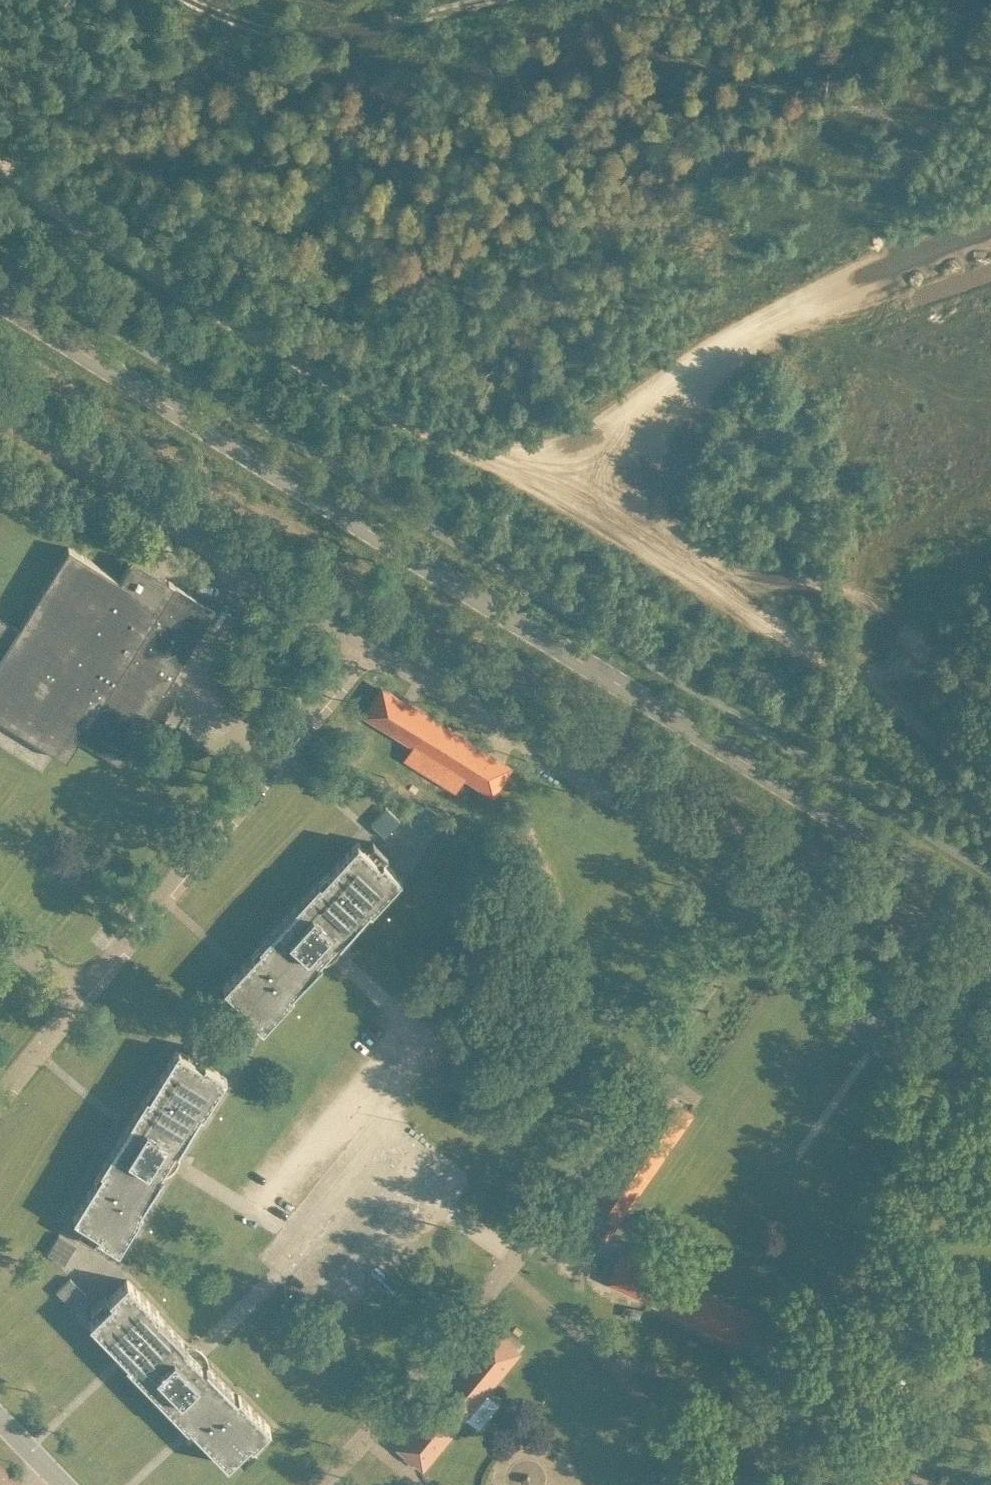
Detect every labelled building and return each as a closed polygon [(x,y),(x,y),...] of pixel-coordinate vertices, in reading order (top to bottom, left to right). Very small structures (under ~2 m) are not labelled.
[(66,759),(79,738),(119,763),(165,691),(160,688),(166,679),(170,682),(215,609),(206,603),(196,619),(184,612),(193,597),(195,598),(195,597),(133,558),(120,578),(69,546),(18,628),(0,617),(0,718),(66,759)] [(366,713),(492,791),(498,783),(508,766),(382,688),(372,705),(366,713)] [(155,715),(163,720),(174,703),(166,698),(155,715)] [(165,721),(174,727),(185,710),(176,704),(165,721)] [(371,823),(385,836),(401,820),(386,807),(371,823)] [(246,1007),(243,1010),(262,1027),(293,993),(292,993),(291,992),(321,960),(320,959),(319,958),(337,938),(338,939),(338,940),(339,940),(369,908),(370,909),(369,909),(370,910),(401,876),(383,859),(380,861),(357,841),(327,874),(330,877),(324,884),(319,879),(258,944),(264,949),(257,956),(254,953),(223,986),(246,1007)] [(201,1113),(202,1113),(226,1074),(204,1061),(203,1064),(177,1048),(153,1087),(158,1089),(153,1097),(146,1093),(100,1169),(106,1173),(101,1181),(97,1178),(73,1216),(98,1232),(96,1235),(118,1249),(142,1210),(141,1209),(140,1209),(163,1171),(162,1171),(176,1148),(177,1149),(200,1112),(201,1112),(201,1113)] [(47,1253),(64,1263),(76,1244),(59,1234),(47,1253)] [(56,1291),(72,1307),(86,1293),(71,1277),(56,1291)] [(158,1313),(159,1312),(127,1279),(109,1297),(111,1300),(89,1321),(121,1354),(124,1350),(131,1357),(125,1362),(187,1426),(193,1421),(199,1427),(196,1431),(227,1463),(249,1442),(252,1445),(270,1426),(238,1394),(237,1394),(238,1395),(237,1396),(206,1364),(205,1365),(206,1365),(205,1366),(186,1347),(187,1346),(188,1345),(157,1314),(158,1313)] [(401,1446),(424,1465),(519,1351),(496,1332),(401,1446)]
